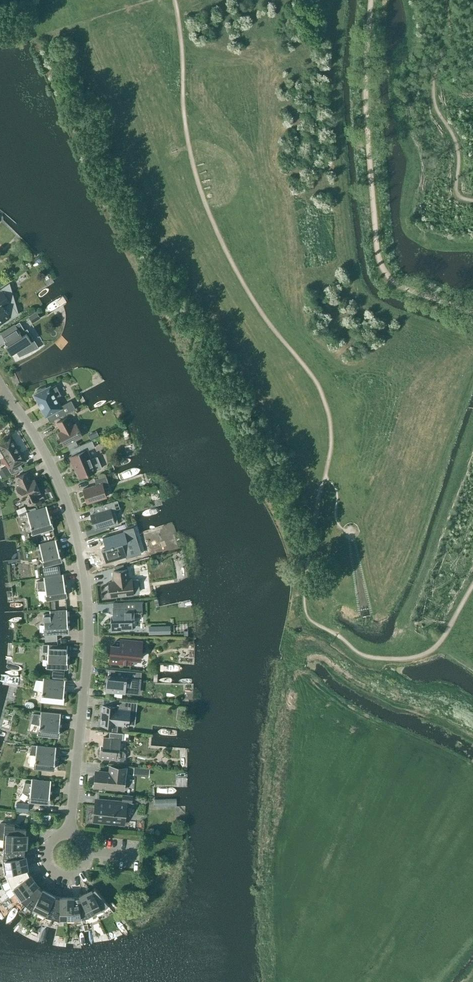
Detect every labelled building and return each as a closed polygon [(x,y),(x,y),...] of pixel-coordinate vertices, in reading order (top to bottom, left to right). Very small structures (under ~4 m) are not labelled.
[(11,287),(18,282),(14,277),(8,282),(11,287)] [(10,317),(11,318),(16,315),(16,314),(18,313),(10,302),(2,290),(0,292),(0,324),(10,317)] [(32,323),(41,318),(36,311),(28,316),(32,323)] [(15,324),(1,333),(8,344),(5,346),(6,347),(11,355),(16,351),(16,352),(16,353),(21,352),(25,351),(27,350),(29,349),(30,347),(32,346),(30,343),(31,343),(30,342),(32,341),(26,333),(24,330),(20,322),(15,324)] [(39,392),(34,394),(38,403),(41,409),(41,408),(46,416),(47,415),(58,410),(61,416),(75,408),(71,401),(61,406),(56,397),(60,395),(55,386),(51,388),(50,386),(46,388),(45,387),(37,389),(37,390),(39,392)] [(68,417),(57,422),(61,431),(58,433),(65,445),(67,444),(69,449),(78,445),(75,440),(82,436),(76,423),(72,425),(68,417)] [(23,469),(20,463),(25,460),(11,436),(0,442),(0,448),(12,468),(9,470),(13,475),(23,469)] [(91,459),(87,450),(95,447),(92,440),(79,446),(82,452),(69,457),(73,465),(74,465),(80,477),(96,470),(102,468),(97,456),(91,459)] [(27,472),(16,477),(20,486),(16,487),(22,500),(25,499),(28,504),(39,499),(37,494),(40,492),(34,479),(31,481),(27,472)] [(87,503),(106,497),(103,488),(109,486),(106,475),(94,479),(96,485),(83,489),(87,503)] [(95,514),(91,515),(95,528),(106,524),(107,528),(118,524),(115,516),(113,510),(120,508),(119,506),(118,500),(111,502),(99,505),(93,507),(95,514)] [(33,533),(53,527),(46,506),(26,512),(27,514),(33,533)] [(106,562),(126,556),(125,552),(129,545),(124,531),(103,538),(106,547),(101,549),(106,562)] [(44,565),(61,560),(55,539),(39,543),(44,565)] [(59,565),(43,568),(45,577),(53,575),(60,574),(59,565)] [(128,579),(127,569),(114,571),(115,581),(108,582),(109,585),(107,587),(108,592),(110,593),(110,596),(133,593),(140,592),(138,578),(128,579)] [(47,599),(66,595),(63,574),(60,574),(53,575),(45,577),(43,577),(44,580),(38,581),(38,590),(46,590),(47,599)] [(113,620),(111,620),(111,629),(125,629),(125,630),(129,630),(129,629),(132,629),(132,620),(134,620),(134,616),(142,616),(142,601),(123,602),(123,609),(114,609),(112,609),(113,620)] [(68,631),(67,609),(66,609),(66,610),(50,611),(50,610),(49,610),(50,613),(43,614),(42,622),(43,622),(44,633),(45,641),(57,640),(57,632),(68,631)] [(164,625),(148,626),(149,634),(164,634),(164,625)] [(141,659),(142,641),(120,639),(120,645),(111,645),(109,662),(131,664),(131,663),(134,663),(136,663),(137,662),(138,660),(138,658),(141,659)] [(49,645),(49,644),(48,644),(48,645),(43,644),(43,651),(48,652),(47,666),(67,667),(68,645),(67,645),(49,645)] [(106,687),(106,690),(140,694),(140,693),(142,672),(112,669),(111,676),(107,675),(107,678),(106,678),(105,687),(106,687)] [(52,671),(51,678),(63,680),(64,672),(52,671)] [(63,702),(65,680),(63,680),(51,678),(43,677),(43,681),(36,680),(34,688),(42,690),(41,699),(63,702)] [(112,725),(112,732),(117,732),(118,723),(128,724),(129,713),(136,713),(137,702),(103,699),(103,705),(101,724),(112,725)] [(156,717),(157,706),(147,706),(146,716),(156,717)] [(58,735),(61,713),(41,711),(40,714),(34,714),(32,722),(39,724),(38,733),(58,735)] [(123,739),(123,733),(117,732),(112,732),(109,732),(109,738),(103,737),(102,748),(100,748),(99,757),(115,759),(115,760),(122,761),(125,759),(125,753),(123,751),(119,750),(121,739),(123,739)] [(131,743),(134,741),(134,737),(132,735),(128,734),(126,736),(126,740),(128,742),(131,743)] [(56,747),(36,745),(32,745),(30,754),(36,754),(34,767),(54,769),(56,747)] [(124,775),(125,768),(111,766),(110,773),(98,772),(96,786),(114,788),(115,789),(118,789),(119,788),(121,789),(123,775),(124,775)] [(49,802),(51,780),(31,778),(31,783),(24,782),(22,791),(30,793),(29,800),(49,802)] [(132,803),(133,795),(122,794),(121,802),(97,799),(95,818),(106,819),(108,822),(110,822),(112,820),(123,821),(125,802),(132,803)] [(28,812),(29,803),(17,802),(16,811),(28,812)] [(26,840),(26,835),(25,835),(26,828),(14,827),(15,824),(4,823),(4,822),(0,821),(0,838),(3,838),(3,839),(26,840)] [(26,845),(26,840),(3,839),(3,846),(3,851),(24,852),(25,845),(26,845)] [(24,857),(24,852),(3,851),(3,858),(2,858),(3,866),(26,862),(25,857),(24,857)] [(8,880),(28,871),(26,867),(27,867),(26,862),(3,866),(5,873),(8,880)] [(15,893),(33,880),(30,876),(28,871),(8,880),(11,887),(15,893)] [(26,903),(40,887),(36,884),(33,880),(15,893),(20,899),(26,903)] [(38,912),(48,892),(44,890),(43,890),(40,887),(26,903),(32,908),(31,908),(38,912)] [(86,892),(96,913),(103,910),(102,909),(108,904),(95,888),(91,891),(90,890),(86,892)] [(52,917),(57,896),(52,895),(53,894),(48,892),(38,912),(45,916),(45,915),(52,917)] [(89,916),(96,913),(86,892),(81,895),(82,895),(77,896),(82,917),(89,916)] [(67,919),(67,897),(62,897),(57,896),(52,917),(59,919),(67,919)] [(74,919),(82,917),(77,896),(72,897),(67,897),(67,919),(74,920),(74,919)]
